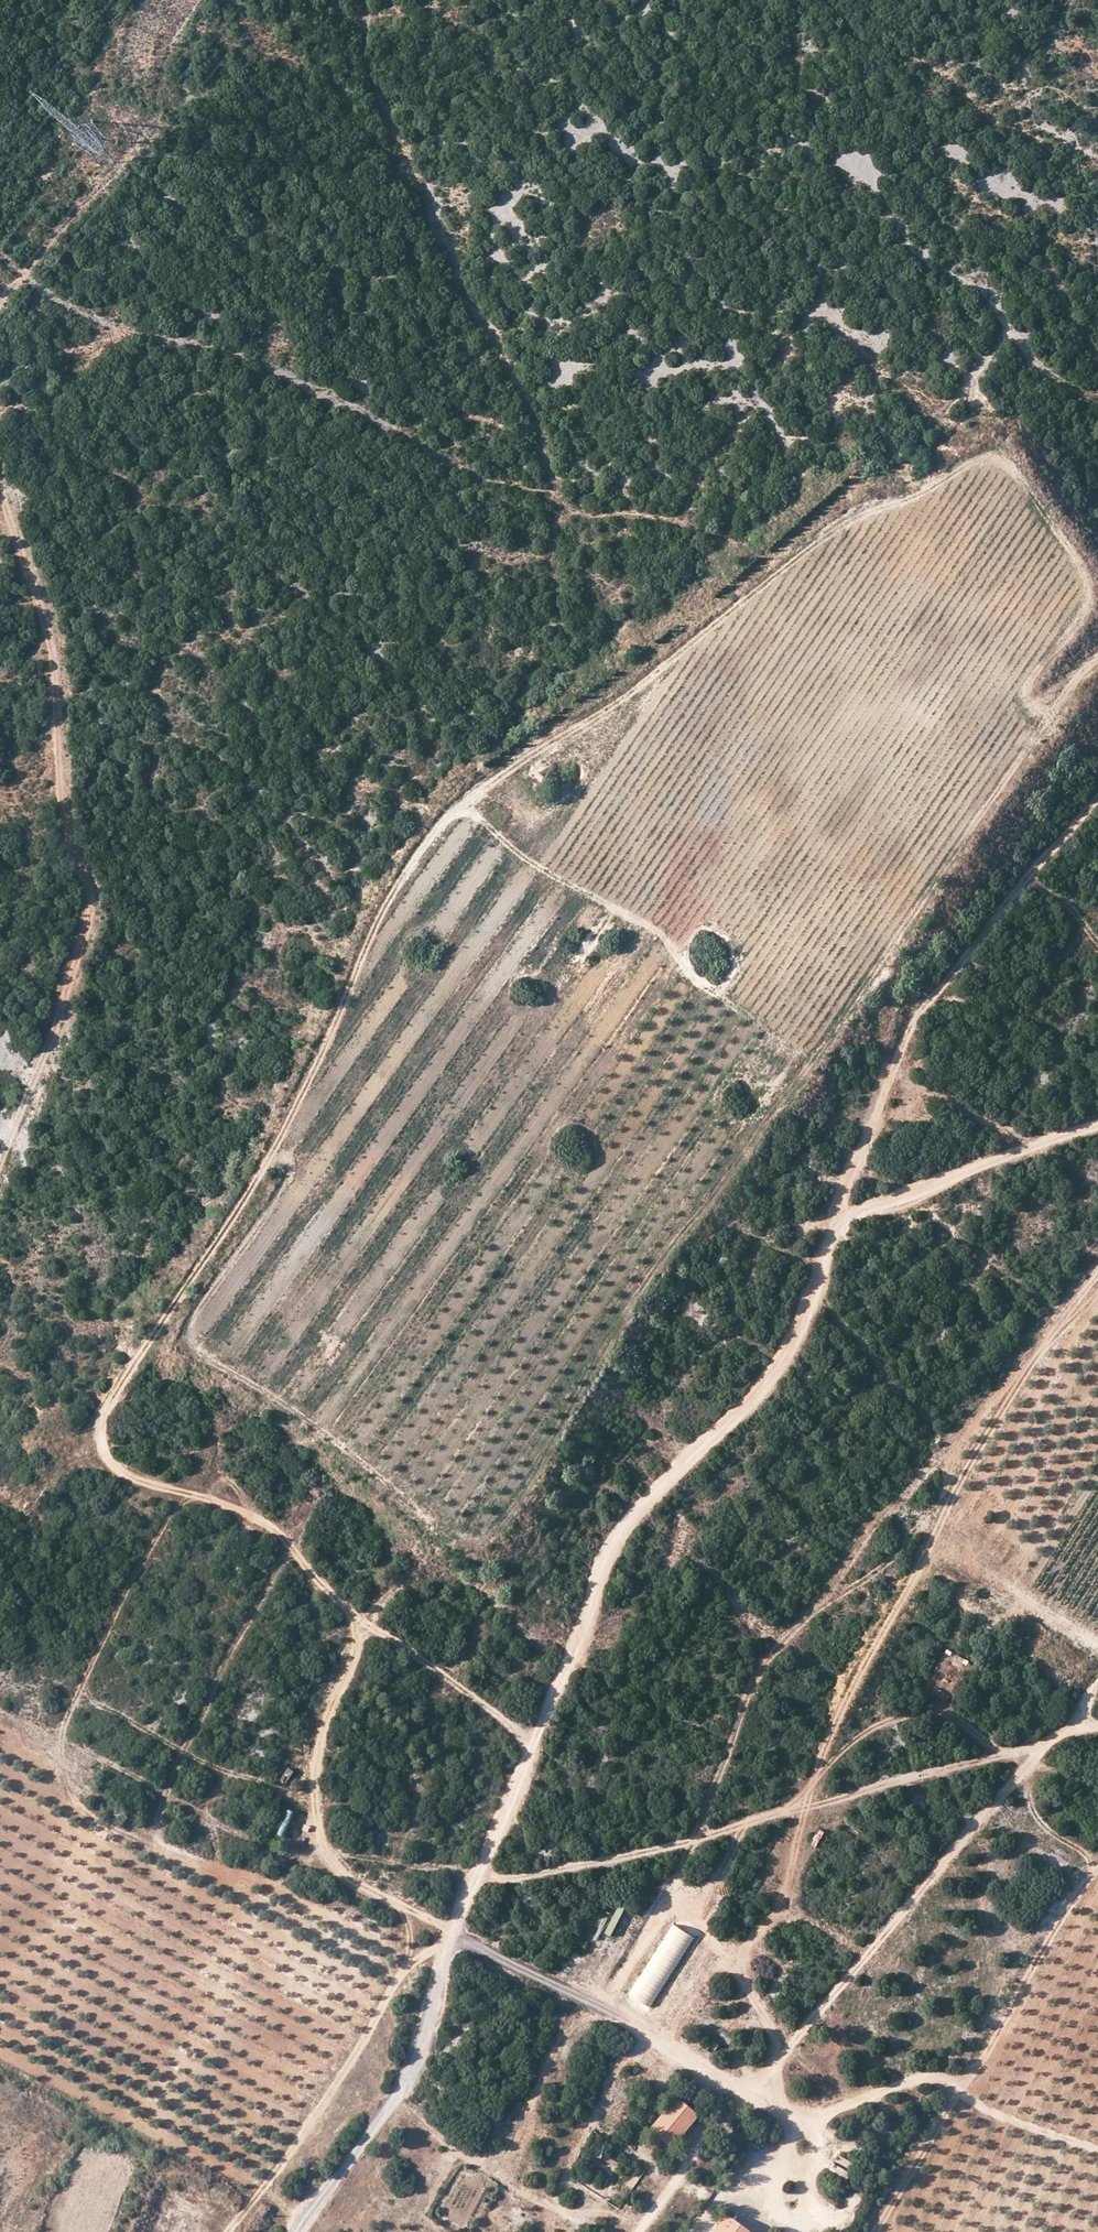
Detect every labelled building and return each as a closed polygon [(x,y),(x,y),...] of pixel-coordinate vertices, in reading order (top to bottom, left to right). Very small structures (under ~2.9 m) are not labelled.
[(800,1870),(795,1885),(801,1887),(806,1871),(800,1870)] [(613,1939),(625,1909),(618,1906),(606,1936),(613,1939)] [(620,1956),(624,1944),(617,1942),(613,1954),(620,1956)] [(650,2131),(672,2149),(698,2116),(676,2098),(650,2131)] [(836,2157),(833,2164),(849,2170),(852,2162),(836,2157)] [(831,2166),(828,2173),(847,2181),(850,2173),(831,2166)] [(714,2231),(747,2231),(725,2216),(714,2231)]
